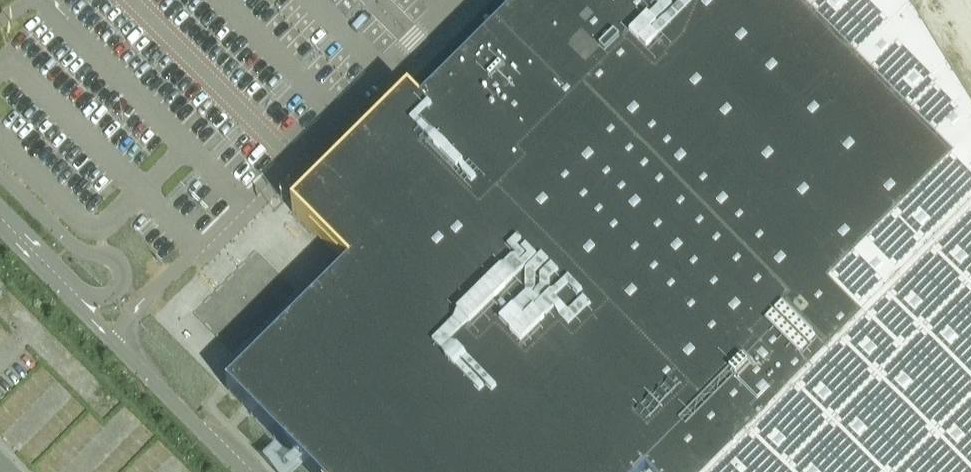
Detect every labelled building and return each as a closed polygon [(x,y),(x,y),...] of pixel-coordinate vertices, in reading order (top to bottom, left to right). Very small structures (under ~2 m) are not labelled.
[(396,110),(368,138),(292,213),(349,271),(228,391),(308,471),(970,471),(970,121),(896,0),(507,0),(446,61),(396,110)]
